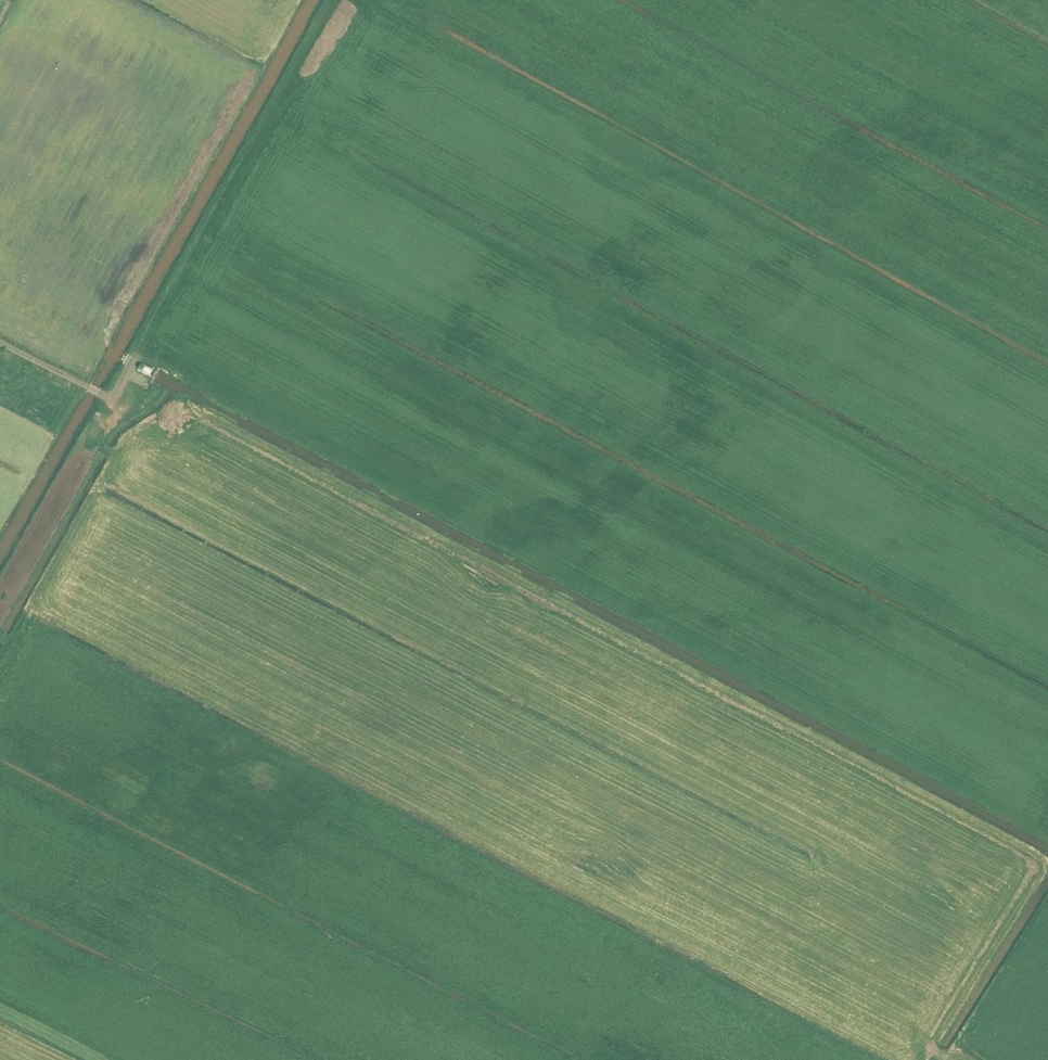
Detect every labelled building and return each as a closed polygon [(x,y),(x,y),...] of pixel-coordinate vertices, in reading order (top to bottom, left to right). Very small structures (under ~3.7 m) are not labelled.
[(147,358),(145,368),(154,371),(157,361),(147,358)]
